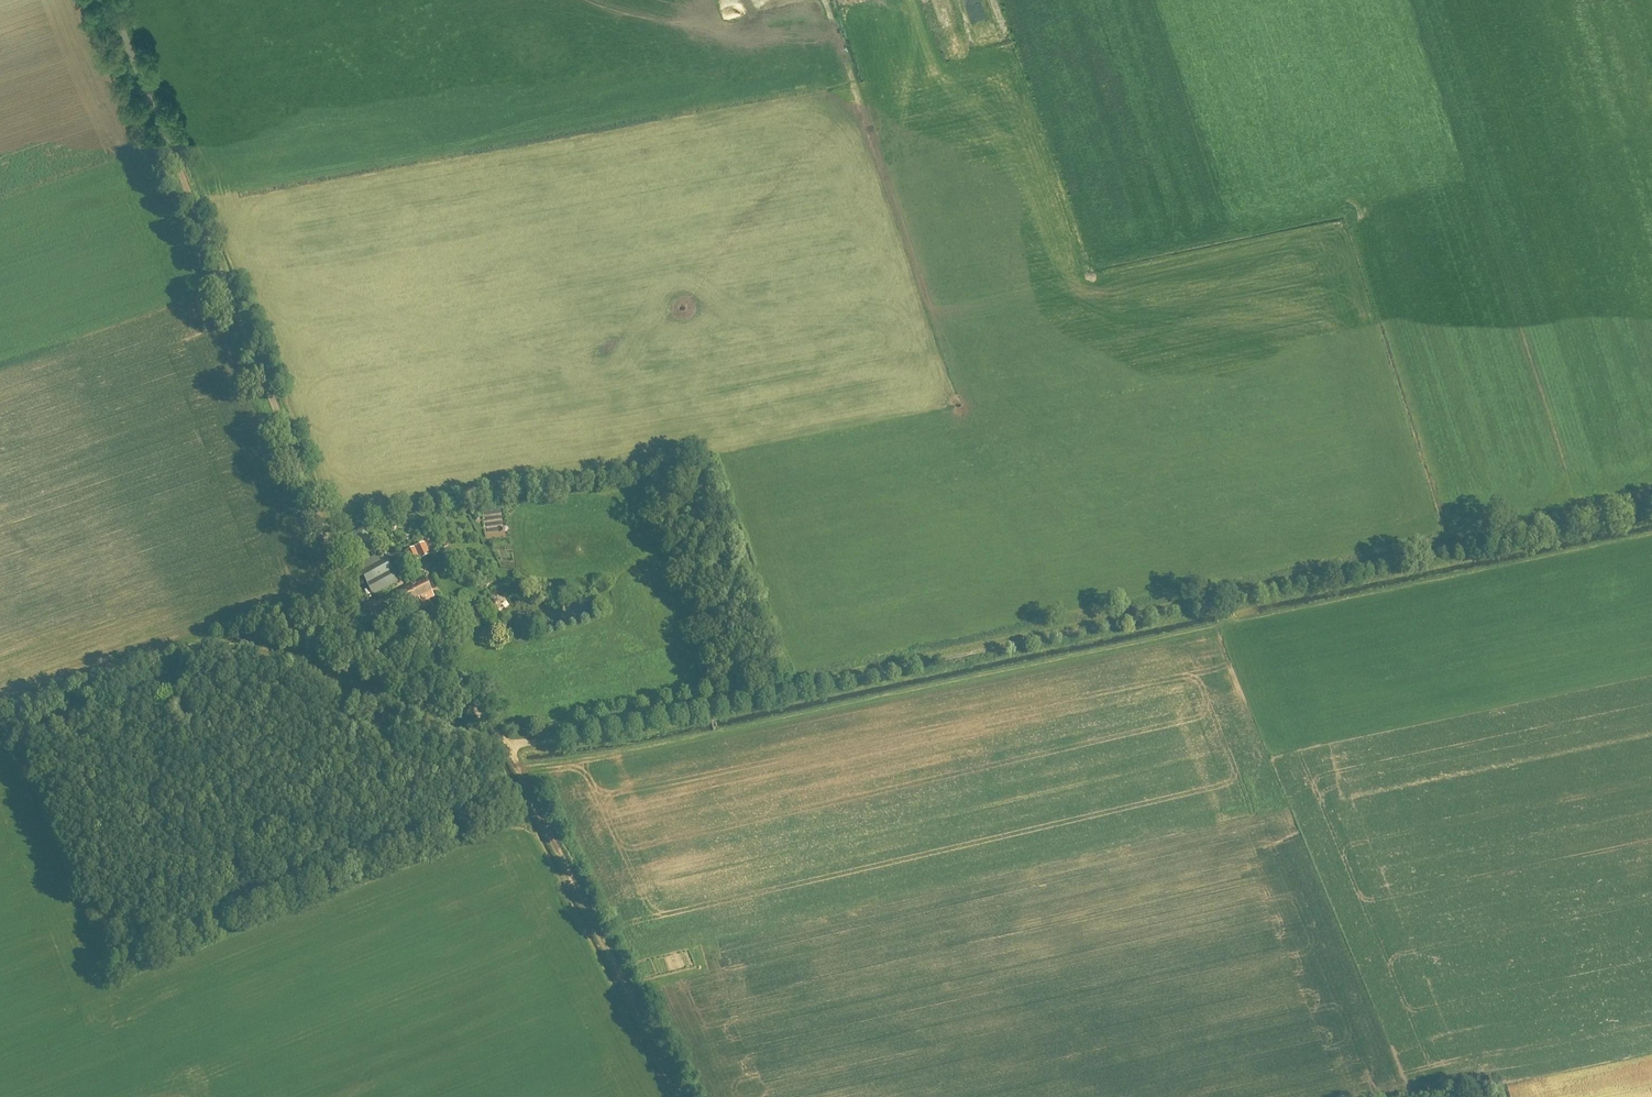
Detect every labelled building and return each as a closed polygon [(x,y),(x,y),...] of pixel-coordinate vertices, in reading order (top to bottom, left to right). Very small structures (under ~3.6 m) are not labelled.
[(410,565),(429,555),(424,544),(405,553),(410,565)] [(397,582),(386,560),(360,574),(372,596),(397,582)] [(421,604),(434,597),(424,577),(396,591),(405,608),(420,601),(421,604)]
